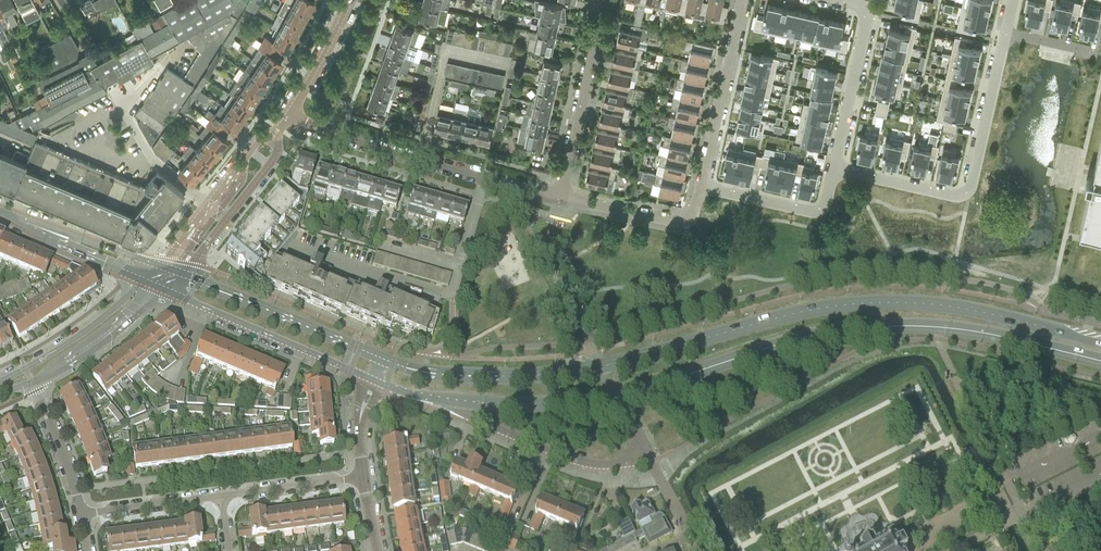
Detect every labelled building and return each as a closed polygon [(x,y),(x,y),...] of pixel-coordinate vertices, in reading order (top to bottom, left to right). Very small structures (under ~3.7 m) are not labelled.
[(17,8),(13,0),(0,0),(0,4),(11,26),(17,23),(11,11),(17,8)] [(26,20),(40,13),(33,0),(15,0),(26,20)] [(92,2),(90,0),(87,0),(83,2),(79,5),(84,14),(95,8),(92,2)] [(92,2),(95,8),(102,11),(116,3),(115,0),(95,0),(92,2)] [(141,40),(150,57),(160,51),(186,36),(200,51),(189,70),(183,79),(193,85),(236,17),(245,2),(244,0),(184,0),(162,13),(168,24),(154,32),(141,40)] [(160,10),(173,3),(171,0),(154,0),(160,10)] [(245,8),(250,10),(255,2),(251,0),(249,0),(245,8)] [(284,2),(291,6),(307,14),(307,13),(309,14),(312,8),(310,8),(313,2),(310,0),(285,0),(284,2)] [(422,5),(440,9),(442,0),(423,0),(422,5)] [(440,9),(448,11),(450,0),(442,0),(440,9)] [(537,0),(535,0),(536,16),(541,17),(558,21),(565,22),(565,13),(560,12),(561,7),(565,8),(565,7),(562,6),(552,3),(544,2),(537,0)] [(645,6),(653,8),(665,11),(667,0),(646,0),(645,6)] [(685,15),(688,1),(683,0),(667,0),(665,11),(685,15)] [(685,15),(684,17),(693,19),(694,17),(705,20),(706,14),(708,5),(701,4),(702,0),(688,0),(688,1),(685,15)] [(706,14),(714,16),(713,21),(725,24),(728,10),(721,9),(723,0),(709,0),(708,5),(706,14)] [(893,7),(903,9),(902,11),(908,12),(906,18),(906,19),(905,19),(918,22),(923,0),(895,0),(893,7)] [(961,8),(989,14),(988,14),(990,15),(993,0),(963,0),(961,8)] [(1023,10),(1027,11),(1024,21),(1040,24),(1043,9),(1049,10),(1049,11),(1050,11),(1052,0),(1026,0),(1023,10)] [(1052,29),(1067,32),(1071,14),(1077,15),(1077,16),(1078,16),(1081,3),(1066,0),(1060,0),(1059,4),(1056,3),(1053,15),(1054,16),(1052,29)] [(284,2),(278,14),(284,17),(285,18),(300,26),(307,14),(291,6),(284,2)] [(440,9),(422,5),(423,6),(422,11),(421,11),(419,19),(444,25),(448,11),(440,9)] [(756,17),(753,30),(774,35),(780,8),(768,5),(766,14),(764,14),(763,19),(757,18),(757,17),(756,17)] [(1079,35),(1094,38),(1098,21),(1100,22),(1100,9),(1088,7),(1087,12),(1083,11),(1080,23),(1081,24),(1079,35)] [(780,8),(774,35),(788,38),(789,32),(788,32),(793,11),(780,8)] [(961,8),(956,30),(969,33),(969,32),(968,32),(970,26),(975,27),(976,25),(985,28),(988,14),(989,14),(961,8)] [(3,44),(9,41),(2,27),(8,24),(0,9),(0,38),(3,44)] [(793,11),(788,32),(789,32),(801,35),(806,14),(793,11)] [(278,14),(271,26),(277,29),(294,38),(300,26),(285,18),(284,17),(278,14)] [(801,35),(799,40),(812,43),(813,43),(818,18),(819,18),(819,17),(806,14),(801,35)] [(241,15),(234,26),(239,29),(246,18),(241,15)] [(541,18),(537,33),(554,37),(555,37),(557,29),(556,29),(558,22),(558,21),(541,17),(541,18)] [(812,43),(812,44),(825,47),(831,21),(819,18),(818,18),(813,43),(812,43)] [(146,20),(131,28),(138,41),(141,40),(154,32),(146,20)] [(831,21),(825,47),(846,52),(849,39),(848,39),(848,40),(842,38),(843,33),(842,33),(844,23),(831,21)] [(394,32),(392,38),(414,46),(419,32),(396,24),(393,32),(394,32)] [(234,26),(229,35),(233,38),(239,29),(234,26)] [(629,46),(643,49),(646,50),(648,42),(645,41),(648,29),(634,26),(632,33),(620,30),(617,43),(629,46)] [(888,29),(886,42),(912,48),(917,28),(904,26),(904,27),(903,33),(888,29)] [(264,36),(260,42),(273,49),(276,44),(287,50),(290,44),(292,45),(295,40),(293,39),(294,38),(277,29),(271,41),(264,36)] [(445,42),(451,44),(454,31),(448,29),(445,42)] [(451,44),(458,45),(461,32),(454,31),(451,44)] [(554,37),(537,33),(528,31),(526,38),(529,39),(527,49),(542,53),(543,51),(552,53),(553,44),(552,44),(554,37)] [(426,35),(419,32),(414,46),(417,47),(421,48),(426,35)] [(458,45),(464,47),(467,34),(461,32),(458,45)] [(133,33),(124,38),(129,46),(138,42),(133,33)] [(70,34),(57,40),(63,52),(60,54),(66,64),(76,59),(78,48),(70,34)] [(464,47),(470,48),(473,35),(467,34),(464,47)] [(470,48),(477,49),(480,37),(473,35),(470,48)] [(669,35),(668,42),(675,44),(677,36),(669,35)] [(477,49),(483,51),(486,38),(480,37),(477,49)] [(955,37),(950,58),(977,64),(979,65),(982,50),(965,47),(966,41),(967,41),(967,40),(955,37)] [(389,44),(387,51),(404,57),(412,60),(413,60),(417,47),(414,46),(392,38),(390,44),(389,44)] [(483,51),(490,52),(492,39),(486,38),(483,51)] [(490,52),(496,54),(499,41),(492,39),(490,52)] [(40,49),(51,72),(66,64),(60,54),(63,52),(57,40),(40,49)] [(129,46),(90,68),(91,71),(95,79),(97,78),(102,87),(103,87),(117,79),(119,83),(154,63),(150,57),(141,40),(138,42),(129,46)] [(496,54),(502,55),(505,42),(499,41),(496,54)] [(682,60),(712,67),(712,66),(709,66),(711,54),(714,55),(716,47),(686,41),(684,51),(690,52),(688,61),(682,60)] [(258,49),(251,59),(272,73),(273,72),(275,73),(278,68),(277,67),(281,62),(270,54),(273,49),(260,42),(257,48),(258,49)] [(505,42),(502,55),(509,57),(512,44),(505,42)] [(883,54),(908,60),(909,61),(912,48),(886,42),(883,54)] [(223,44),(217,53),(221,55),(227,47),(223,44)] [(615,50),(612,63),(625,66),(639,69),(641,61),(643,49),(629,46),(628,53),(615,50)] [(421,48),(417,47),(413,60),(419,62),(423,49),(421,48)] [(385,59),(383,65),(399,71),(407,73),(412,60),(404,57),(387,51),(384,59),(385,59)] [(217,53),(212,61),(216,63),(221,55),(217,53)] [(434,53),(430,66),(436,67),(439,54),(434,53)] [(882,53),(879,66),(905,72),(908,60),(883,54),(882,53)] [(751,54),(748,66),(775,72),(778,59),(761,55),(760,56),(751,54)] [(664,57),(663,64),(669,65),(671,58),(664,57)] [(950,58),(945,79),(958,81),(957,81),(959,75),(964,76),(965,75),(974,77),(977,64),(950,58)] [(251,59),(243,70),(265,85),(273,73),(251,59)] [(678,79),(707,86),(707,85),(704,85),(707,73),(710,74),(712,67),(682,60),(680,70),(686,71),(684,80),(678,79)] [(540,69),(539,75),(540,75),(557,79),(558,72),(560,73),(561,65),(551,62),(543,61),(541,69),(540,69)] [(447,62),(444,76),(446,76),(451,77),(454,64),(447,62)] [(454,64),(451,77),(457,78),(460,65),(454,64)] [(380,70),(377,78),(394,84),(399,71),(383,65),(381,71),(380,70)] [(460,65),(457,78),(463,80),(466,67),(460,65)] [(608,83),(620,86),(629,88),(631,80),(636,81),(639,69),(625,66),(623,73),(611,70),(608,83)] [(748,66),(746,78),(772,84),(775,72),(748,66)] [(811,66),(807,80),(813,81),(834,85),(837,74),(828,72),(828,70),(811,66)] [(879,66),(876,78),(903,84),(905,72),(879,66)] [(208,67),(203,76),(207,79),(212,70),(208,67)] [(466,67),(463,80),(470,81),(473,68),(466,67)] [(473,68),(470,81),(476,83),(479,70),(473,68)] [(81,69),(42,88),(49,102),(95,79),(91,71),(84,74),(81,69)] [(167,69),(149,95),(174,113),(193,85),(183,79),(167,69)] [(243,70),(236,81),(257,96),(265,85),(243,70)] [(479,70),(476,83),(483,84),(486,71),(479,70)] [(486,71),(483,84),(489,86),(492,72),(486,71)] [(492,72),(489,86),(495,87),(498,74),(492,72)] [(498,74),(495,87),(502,89),(504,77),(505,75),(498,74)] [(539,80),(537,89),(555,93),(557,85),(556,85),(557,79),(540,75),(539,75),(537,80),(539,80)] [(203,76),(197,85),(202,87),(207,79),(203,76)] [(106,93),(103,87),(102,87),(97,78),(95,79),(49,102),(41,106),(36,109),(25,115),(20,117),(25,127),(29,124),(33,130),(106,93)] [(375,86),(373,92),(390,97),(395,99),(400,86),(394,84),(377,78),(374,85),(375,86)] [(746,78),(743,90),(764,95),(764,96),(769,97),(772,84),(746,78)] [(876,78),(873,90),(876,91),(874,99),(877,100),(878,99),(890,102),(891,96),(900,98),(903,84),(876,78)] [(678,79),(673,98),(703,105),(703,104),(700,104),(703,93),(706,93),(707,86),(678,79)] [(945,79),(941,99),(968,105),(968,106),(969,106),(973,92),(956,88),(957,82),(958,82),(958,81),(945,79)] [(228,93),(231,95),(250,107),(257,96),(236,81),(228,93)] [(813,81),(810,93),(811,94),(811,93),(831,98),(831,97),(834,85),(813,81)] [(473,85),(471,94),(474,95),(477,92),(486,94),(487,89),(487,88),(473,85)] [(606,90),(603,103),(616,106),(624,108),(626,100),(632,101),(635,89),(629,88),(620,86),(619,93),(606,90)] [(533,102),(532,102),(534,102),(535,102),(551,106),(552,100),(553,100),(555,93),(537,89),(535,96),(534,96),(533,102)] [(743,90),(740,103),(741,103),(762,107),(764,96),(764,95),(743,90)] [(390,97),(373,92),(371,97),(370,97),(367,105),(385,111),(390,97)] [(191,93),(185,102),(189,105),(195,96),(191,93)] [(809,105),(808,105),(830,110),(833,97),(831,97),(831,98),(811,93),(811,94),(809,105)] [(174,113),(149,95),(135,114),(141,118),(137,123),(150,145),(160,132),(158,130),(168,117),(170,118),(174,113)] [(231,95),(224,106),(242,119),(250,107),(231,95)] [(669,117),(699,124),(696,123),(698,112),(701,112),(703,105),(673,98),(671,108),(678,109),(676,118),(669,117)] [(37,99),(32,102),(33,104),(36,109),(41,106),(37,99)] [(941,99),(936,120),(944,122),(948,123),(948,122),(949,116),(955,117),(956,116),(965,118),(968,106),(968,105),(941,99)] [(878,100),(876,107),(888,110),(890,102),(878,100)] [(529,101),(526,115),(531,116),(532,116),(549,120),(550,112),(549,112),(551,106),(535,102),(534,102),(532,102),(529,101)] [(185,102),(179,110),(183,113),(189,105),(185,102)] [(741,103),(739,115),(760,120),(760,119),(763,107),(762,107),(741,103)] [(803,103),(801,116),(827,122),(830,110),(808,105),(809,105),(803,103)] [(33,104),(22,110),(25,115),(36,109),(33,104)] [(213,114),(209,119),(210,120),(220,128),(224,123),(234,130),(238,125),(240,125),(243,121),(241,120),(242,119),(224,106),(221,104),(214,115),(213,114)] [(643,107),(642,111),(649,112),(651,105),(647,104),(643,107)] [(599,123),(611,126),(620,128),(622,120),(627,121),(630,109),(624,108),(616,106),(614,112),(602,110),(599,123)] [(442,132),(448,133),(453,111),(439,107),(433,131),(441,133),(442,132)] [(454,135),(461,137),(467,114),(467,111),(454,107),(453,111),(448,133),(454,135)] [(876,107),(874,115),(886,117),(888,110),(876,107)] [(469,138),(475,139),(479,123),(480,117),(467,114),(461,137),(469,139),(469,138)] [(525,115),(522,129),(545,134),(546,128),(547,128),(549,120),(532,116),(531,116),(526,115),(525,115)] [(739,115),(736,128),(740,129),(747,130),(762,133),(765,120),(760,119),(760,120),(739,115)] [(801,116),(798,128),(824,134),(827,122),(801,116)] [(665,136),(695,143),(692,142),(694,131),(697,131),(699,124),(669,117),(667,127),(673,128),(671,137),(665,136)] [(173,119),(167,127),(172,131),(178,123),(173,119)] [(206,126),(198,135),(204,140),(217,152),(218,150),(220,152),(223,147),(222,146),(226,141),(216,133),(220,128),(210,120),(209,119),(204,125),(206,126)] [(14,137),(19,127),(4,121),(0,129),(0,131),(14,137)] [(944,122),(943,129),(955,132),(957,124),(948,122),(948,123),(945,122),(944,122)] [(191,123),(188,127),(195,133),(198,129),(191,123)] [(479,123),(475,139),(481,141),(481,142),(489,143),(493,126),(479,123)] [(594,143),(607,146),(615,148),(617,140),(623,141),(626,129),(620,128),(611,126),(610,132),(597,130),(594,143)] [(14,137),(33,145),(35,141),(37,135),(19,127),(14,137)] [(172,131),(167,127),(160,136),(165,139),(172,131)] [(521,128),(520,128),(517,142),(542,148),(544,140),(543,140),(545,134),(521,128)] [(798,128),(795,141),(808,144),(815,145),(822,147),(824,134),(798,128)] [(858,135),(855,148),(859,149),(857,158),(872,162),(878,134),(865,132),(864,137),(858,135)] [(913,159),(910,172),(925,175),(929,157),(935,158),(935,159),(936,159),(939,146),(936,146),(938,135),(930,133),(927,144),(919,142),(917,147),(914,146),(911,159),(913,159)] [(661,155),(690,162),(687,161),(690,150),(693,150),(695,143),(665,136),(663,146),(660,146),(658,155),(661,155)] [(884,154),(882,165),(897,169),(901,152),(907,153),(907,154),(910,142),(890,137),(889,142),(885,141),(882,154),(884,154)] [(154,153),(155,154),(164,143),(159,139),(152,148),(154,153)] [(1095,167),(1093,172),(1092,177),(1089,176),(1089,177),(1087,176),(1085,185),(1087,185),(1087,186),(1090,187),(1089,192),(1080,228),(1079,233),(1094,236),(1100,238),(1100,139),(1095,167)] [(204,140),(195,151),(209,162),(217,152),(204,140)] [(29,155),(13,191),(134,242),(135,242),(137,242),(138,242),(140,242),(141,242),(142,241),(143,240),(145,239),(146,239),(183,194),(157,172),(144,187),(35,141),(33,145),(29,155)] [(164,143),(156,154),(160,158),(164,161),(173,150),(164,143)] [(180,156),(186,161),(200,172),(209,162),(195,151),(188,145),(180,156)] [(590,163),(602,166),(611,168),(613,159),(619,161),(621,149),(615,148),(607,146),(605,152),(593,150),(590,163)] [(725,167),(723,176),(736,179),(741,157),(742,152),(728,149),(724,166),(725,167)] [(943,149),(937,176),(952,180),(954,170),(957,171),(960,158),(955,157),(956,152),(943,149)] [(13,191),(29,155),(16,150),(11,160),(0,156),(0,187),(13,192),(13,191)] [(661,155),(656,174),(686,181),(683,180),(686,169),(689,170),(690,162),(661,155)] [(736,179),(735,180),(749,184),(753,167),(759,168),(762,156),(755,155),(754,160),(741,157),(736,179)] [(759,168),(759,169),(760,169),(760,167),(766,168),(765,174),(767,174),(765,184),(777,186),(778,187),(784,159),(762,155),(762,156),(759,168)] [(298,189),(306,192),(315,161),(298,156),(298,157),(294,162),(295,164),(295,166),(294,171),(302,174),(297,189),(298,189)] [(777,186),(776,190),(791,193),(795,174),(801,176),(802,170),(803,171),(804,166),(804,164),(784,159),(778,187),(777,186)] [(200,172),(186,161),(177,172),(191,183),(195,178),(196,179),(200,175),(199,173),(200,172)] [(311,191),(325,196),(332,171),(326,170),(326,169),(318,166),(311,191)] [(611,168),(602,166),(601,172),(588,170),(585,183),(606,188),(606,191),(614,193),(617,181),(614,181),(617,169),(611,168)] [(801,176),(797,193),(810,196),(813,186),(816,187),(819,174),(813,173),(814,168),(804,166),(803,171),(802,170),(801,176)] [(638,170),(636,179),(641,181),(654,184),(656,174),(643,172),(643,171),(638,170)] [(302,174),(294,171),(290,184),(295,188),(297,189),(302,174)] [(325,196),(338,200),(339,198),(340,192),(346,175),(338,172),(338,173),(332,171),(325,196)] [(686,181),(656,174),(654,184),(660,186),(658,196),(679,200),(681,188),(684,189),(686,181)] [(340,192),(339,198),(352,202),(354,196),(359,179),(353,178),(353,177),(346,175),(340,192)] [(357,206),(365,208),(373,183),(365,180),(365,181),(359,179),(354,196),(352,202),(357,204),(357,206)] [(378,214),(381,204),(386,187),(380,186),(380,185),(373,183),(365,208),(365,210),(378,214)] [(392,189),(386,187),(381,204),(395,208),(396,204),(399,196),(400,191),(392,188),(392,189)] [(280,188),(273,196),(290,211),(297,203),(280,188)] [(408,207),(406,213),(420,217),(422,211),(427,195),(421,193),(421,192),(420,192),(413,190),(410,200),(408,206),(408,207)] [(420,217),(420,218),(434,222),(435,216),(435,215),(440,198),(433,196),(427,195),(422,211),(420,217)] [(273,196),(266,205),(283,220),(290,211),(273,196)] [(435,216),(449,219),(454,203),(448,201),(448,200),(440,198),(435,215),(435,216)] [(454,203),(449,219),(463,224),(468,206),(460,204),(454,203)] [(266,205),(259,213),(276,228),(283,220),(266,205)] [(259,213),(252,221),(269,236),(276,228),(259,213)] [(399,216),(392,214),(390,221),(397,223),(399,216)] [(252,221),(245,229),(262,244),(269,236),(252,221)] [(238,237),(250,248),(255,252),(262,244),(245,229),(238,237)] [(348,233),(346,240),(354,243),(356,237),(348,233)] [(5,262),(6,261),(14,242),(11,240),(11,239),(2,235),(0,240),(0,260),(5,262)] [(259,256),(255,252),(250,248),(238,237),(225,252),(247,271),(250,267),(259,256)] [(356,237),(354,243),(365,246),(367,241),(359,239),(356,237)] [(5,262),(17,267),(18,266),(26,247),(23,245),(23,244),(17,241),(17,243),(14,242),(6,261),(5,262)] [(17,267),(29,272),(30,271),(38,252),(34,250),(35,249),(29,246),(28,248),(26,247),(18,266),(17,267)] [(30,271),(29,272),(42,278),(51,257),(46,255),(47,254),(41,251),(40,253),(38,252),(30,271)] [(371,265),(377,267),(381,254),(375,252),(371,265)] [(377,267),(384,269),(387,256),(381,254),(377,267)] [(384,269),(390,270),(394,258),(387,256),(384,269)] [(390,270),(396,272),(400,260),(394,258),(390,270)] [(53,259),(50,266),(66,273),(67,271),(56,267),(59,261),(53,259)] [(333,310),(341,313),(352,287),(347,285),(345,288),(324,279),(328,269),(311,262),(307,272),(275,259),(270,271),(267,279),(264,285),(332,313),(333,310)] [(396,272),(403,274),(406,262),(400,260),(396,272)] [(59,261),(56,267),(67,271),(68,272),(69,272),(72,278),(84,270),(71,265),(70,265),(69,265),(69,266),(68,265),(59,261)] [(403,274),(409,276),(413,264),(406,262),(403,274)] [(409,276),(415,278),(419,265),(413,264),(409,276)] [(415,278),(422,280),(425,267),(419,265),(415,278)] [(47,274),(51,276),(55,268),(50,266),(47,274)] [(258,274),(250,267),(247,271),(255,278),(258,274)] [(422,280),(428,282),(432,269),(425,267),(422,280)] [(428,282),(434,283),(438,271),(432,269),(428,282)] [(72,278),(84,295),(86,294),(87,296),(97,290),(97,289),(98,289),(98,288),(99,287),(99,286),(99,285),(99,284),(99,283),(99,282),(98,281),(98,280),(97,280),(96,279),(95,279),(94,279),(93,278),(93,279),(92,279),(91,279),(90,279),(90,280),(90,279),(84,270),(72,278)] [(434,283),(441,285),(444,273),(438,271),(434,283)] [(444,273),(441,285),(447,287),(451,275),(444,273)] [(255,278),(261,283),(264,285),(267,279),(262,277),(258,274),(255,278)] [(72,278),(62,285),(74,302),(84,295),(72,278)] [(16,280),(9,283),(11,290),(21,286),(19,282),(17,283),(16,280)] [(0,286),(0,288),(2,293),(11,290),(9,283),(0,286)] [(31,291),(29,285),(21,288),(23,294),(31,291)] [(62,285),(51,292),(63,309),(74,302),(62,285)] [(352,287),(341,313),(375,328),(377,324),(386,328),(387,325),(417,337),(418,334),(425,337),(426,333),(432,335),(438,315),(393,296),(394,293),(377,285),(373,296),(352,287)] [(21,286),(11,290),(14,297),(23,294),(21,288),(21,286)] [(11,290),(2,293),(5,300),(14,297),(11,290)] [(51,292),(40,300),(52,317),(63,309),(51,292)] [(40,300),(29,307),(41,324),(51,316),(40,300)] [(1090,302),(1089,310),(1095,311),(1097,304),(1090,302)] [(29,307),(18,314),(30,331),(41,324),(29,307)] [(30,331),(18,314),(7,322),(19,339),(30,331)] [(173,326),(166,317),(165,316),(164,316),(163,316),(162,316),(161,316),(160,316),(159,317),(158,318),(157,319),(157,320),(157,322),(157,323),(158,324),(154,327),(167,344),(175,353),(174,354),(179,359),(185,355),(189,345),(183,342),(171,327),(173,326)] [(0,347),(2,347),(2,348),(7,346),(6,345),(12,342),(7,332),(0,319),(0,346),(0,347)] [(157,352),(167,344),(154,327),(144,335),(157,352)] [(147,360),(157,352),(144,335),(134,343),(147,360)] [(202,359),(209,362),(217,342),(216,341),(216,340),(209,337),(209,338),(204,336),(189,372),(195,375),(202,359)] [(221,370),(231,348),(229,347),(229,346),(222,343),(222,344),(217,342),(209,362),(208,364),(211,366),(214,364),(222,368),(221,370)] [(136,368),(147,360),(134,343),(123,351),(136,368)] [(227,370),(235,373),(243,353),(242,352),(242,351),(235,348),(235,349),(231,348),(221,370),(224,371),(227,370)] [(123,351),(113,359),(126,375),(126,376),(136,368),(123,351)] [(247,381),(256,359),(255,358),(255,357),(248,354),(248,355),(243,353),(235,373),(234,375),(237,377),(240,376),(248,379),(247,381)] [(172,357),(165,362),(169,367),(176,362),(172,357)] [(113,359),(103,367),(115,384),(116,384),(126,376),(126,375),(113,359)] [(253,381),(261,384),(270,364),(268,364),(268,362),(261,359),(261,361),(256,359),(247,381),(250,382),(253,381)] [(158,368),(162,372),(169,367),(165,362),(158,368)] [(270,364),(261,384),(268,387),(265,395),(271,398),(283,370),(278,368),(279,367),(272,364),(271,365),(270,364)] [(95,374),(92,376),(99,384),(105,392),(116,384),(115,384),(103,367),(95,374)] [(140,379),(146,387),(156,378),(151,372),(140,379)] [(305,378),(307,399),(328,397),(326,384),(314,385),(313,377),(305,378)] [(160,382),(156,378),(146,387),(154,394),(162,383),(160,382)] [(94,383),(89,386),(94,393),(99,389),(94,383)] [(166,400),(171,388),(166,385),(162,383),(154,394),(166,400)] [(64,404),(66,408),(84,399),(78,387),(59,396),(61,398),(59,399),(62,405),(64,404)] [(175,403),(177,390),(171,388),(166,400),(175,403)] [(99,389),(94,393),(100,400),(105,397),(104,396),(99,389)] [(183,404),(184,391),(177,390),(175,403),(183,404)] [(196,405),(197,399),(186,395),(186,404),(196,405)] [(307,399),(308,412),(329,410),(328,397),(307,399)] [(66,408),(72,420),(90,411),(89,408),(84,399),(66,408)] [(112,406),(107,409),(112,416),(117,412),(112,406)] [(142,406),(134,410),(137,415),(145,412),(142,406)] [(167,406),(157,410),(160,416),(168,412),(167,408),(167,406)] [(134,410),(126,413),(129,419),(137,415),(134,410)] [(157,410),(146,415),(148,420),(160,416),(157,410)] [(308,412),(310,425),(330,423),(329,410),(308,412)] [(72,420),(77,432),(96,423),(90,411),(72,420)] [(117,412),(112,416),(118,423),(122,419),(117,412)] [(146,415),(138,418),(140,424),(148,420),(146,415)] [(9,443),(23,436),(14,418),(0,425),(0,432),(3,431),(9,443)] [(138,418),(130,422),(131,424),(132,427),(140,424),(138,418)] [(122,419),(118,423),(120,429),(131,424),(130,422),(124,421),(122,419)] [(77,432),(82,444),(101,436),(96,423),(77,432)] [(330,423),(310,425),(311,436),(318,435),(319,446),(324,446),(324,447),(331,446),(331,445),(333,445),(330,423)] [(289,426),(275,428),(278,450),(292,448),(289,426)] [(275,428),(262,430),(265,452),(278,450),(275,428)] [(262,430),(249,432),(252,453),(265,452),(262,430)] [(249,432),(236,433),(239,455),(252,453),(249,432)] [(9,443),(14,454),(34,444),(33,441),(34,441),(31,435),(30,436),(29,433),(23,436),(9,443)] [(236,433),(224,435),(226,457),(239,455),(236,433)] [(224,435),(211,437),(213,459),(226,457),(224,435)] [(82,444),(87,456),(106,449),(101,436),(82,444)] [(211,437),(198,438),(200,460),(213,459),(211,437)] [(198,438),(185,440),(187,462),(200,460),(198,438)] [(387,454),(387,456),(409,452),(408,448),(419,446),(417,438),(385,442),(386,447),(384,447),(385,454),(387,454)] [(185,440),(172,442),(174,464),(187,462),(185,440)] [(172,442),(159,443),(162,465),(174,464),(172,442)] [(159,443),(146,445),(149,467),(162,465),(159,443)] [(18,460),(19,465),(40,456),(38,453),(40,453),(37,447),(36,447),(34,444),(14,454),(18,460)] [(149,467),(146,445),(132,447),(135,469),(149,467)] [(106,449),(87,456),(94,477),(95,476),(96,477),(102,475),(102,474),(106,472),(103,463),(110,460),(107,450),(106,449)] [(389,467),(389,468),(411,465),(409,452),(387,456),(388,460),(386,460),(387,467),(389,467)] [(22,473),(24,477),(44,468),(43,465),(44,465),(42,459),(41,460),(40,456),(19,465),(22,473)] [(454,472),(450,480),(457,483),(458,482),(463,484),(471,487),(472,487),(479,471),(481,465),(471,461),(469,467),(458,462),(454,472)] [(390,479),(391,481),(413,478),(411,465),(389,468),(390,473),(388,473),(389,480),(390,479)] [(24,477),(28,488),(49,481),(48,478),(49,477),(47,471),(46,471),(44,468),(24,477)] [(479,490),(492,496),(499,480),(479,471),(472,487),(468,496),(475,499),(479,490)] [(3,485),(8,483),(5,475),(0,477),(0,479),(3,485)] [(392,492),(393,494),(414,491),(413,478),(391,481),(391,486),(390,486),(391,493),(392,492)] [(440,481),(443,499),(452,497),(449,480),(440,481)] [(499,480),(492,496),(505,501),(498,517),(506,521),(513,505),(512,505),(515,499),(516,499),(519,492),(517,492),(519,488),(499,480)] [(29,493),(31,500),(53,493),(52,490),(53,490),(51,483),(50,484),(49,481),(28,488),(29,493)] [(414,491),(393,494),(393,499),(392,499),(393,505),(394,505),(394,508),(416,505),(414,491)] [(34,509),(35,513),(56,506),(55,501),(56,500),(55,496),(54,496),(53,493),(31,500),(34,509)] [(543,516),(557,522),(564,507),(543,498),(530,529),(536,532),(543,516)] [(332,504),(327,505),(330,525),(343,524),(340,503),(338,504),(338,502),(331,503),(332,504)] [(641,530),(644,535),(649,545),(672,533),(663,516),(663,515),(662,514),(661,514),(660,514),(659,514),(655,516),(648,503),(642,507),(640,504),(630,509),(641,530)] [(319,506),(314,507),(317,527),(330,525),(327,505),(325,505),(325,504),(318,505),(319,506)] [(35,513),(37,524),(59,518),(59,515),(60,515),(58,508),(57,509),(56,506),(35,513)] [(306,508),(301,508),(304,529),(317,527),(314,507),(312,507),(312,506),(305,506),(306,508)] [(292,510),(288,510),(291,530),(304,529),(301,508),(299,509),(299,507),(292,508),(292,510)] [(564,507),(557,522),(571,528),(564,544),(571,547),(580,526),(581,527),(584,520),(582,519),(584,516),(564,507)] [(280,511),(275,512),(278,532),(291,530),(288,510),(286,510),(286,509),(279,510),(280,511)] [(463,509),(460,515),(467,518),(470,512),(463,509)] [(3,522),(8,519),(4,511),(0,513),(0,515),(3,522)] [(267,513),(262,513),(265,534),(278,532),(275,512),(273,512),(273,511),(266,511),(267,513)] [(397,524),(398,528),(420,524),(417,511),(396,515),(396,517),(395,518),(396,524),(397,524)] [(265,534),(262,513),(249,515),(251,529),(238,530),(239,537),(265,534)] [(37,524),(40,536),(62,532),(61,528),(63,528),(61,521),(60,521),(59,518),(37,524)] [(628,519),(617,525),(624,538),(635,532),(628,519)] [(4,524),(7,532),(13,530),(9,521),(4,524)] [(841,542),(841,543),(841,544),(841,545),(841,546),(840,547),(839,548),(840,550),(907,550),(903,543),(899,545),(897,542),(899,541),(898,540),(906,536),(901,525),(896,527),(894,525),(887,528),(885,524),(884,525),(883,525),(882,525),(881,524),(880,524),(880,523),(879,523),(878,522),(873,524),(871,522),(870,522),(869,521),(868,521),(845,533),(845,534),(845,535),(844,536),(846,539),(841,541),(841,542)] [(198,522),(185,524),(187,544),(213,541),(212,534),(200,535),(198,522)] [(173,525),(172,525),(174,546),(187,544),(185,524),(180,524),(180,523),(173,524),(173,525)] [(160,527),(158,527),(161,547),(174,546),(172,525),(167,526),(167,524),(160,525),(160,527)] [(400,537),(401,542),(422,537),(420,524),(398,528),(399,531),(397,531),(399,537),(400,537)] [(147,528),(145,529),(148,549),(161,547),(158,527),(152,528),(152,526),(147,527),(147,528)] [(134,530),(132,530),(135,550),(148,549),(145,529),(141,529),(141,528),(134,529),(134,530)] [(120,532),(122,550),(133,550),(135,550),(132,530),(128,531),(128,529),(121,530),(121,532),(120,532)] [(457,544),(463,543),(464,529),(453,532),(457,544)] [(463,543),(469,545),(474,533),(464,529),(463,543)] [(641,530),(633,534),(635,539),(644,535),(641,530)] [(120,532),(115,533),(115,531),(108,532),(108,534),(106,534),(108,550),(122,550),(120,532)] [(502,544),(509,546),(514,533),(508,531),(502,544)] [(8,535),(12,543),(17,541),(14,532),(8,535)] [(40,537),(41,548),(43,547),(52,546),(66,545),(64,532),(62,532),(40,536),(40,537)] [(450,546),(457,544),(453,532),(447,533),(450,546)] [(469,545),(475,548),(480,536),(474,533),(469,545)] [(514,533),(509,546),(516,550),(521,537),(514,533)] [(633,534),(606,548),(608,550),(619,550),(637,542),(635,539),(633,534)] [(475,548),(481,550),(486,538),(480,536),(475,548)] [(403,550),(418,550),(425,549),(423,541),(422,537),(401,542),(401,544),(400,544),(401,550),(403,550)] [(483,550),(488,550),(492,541),(486,538),(481,550),(483,550)] [(498,543),(492,541),(488,550),(495,550),(498,543)]
